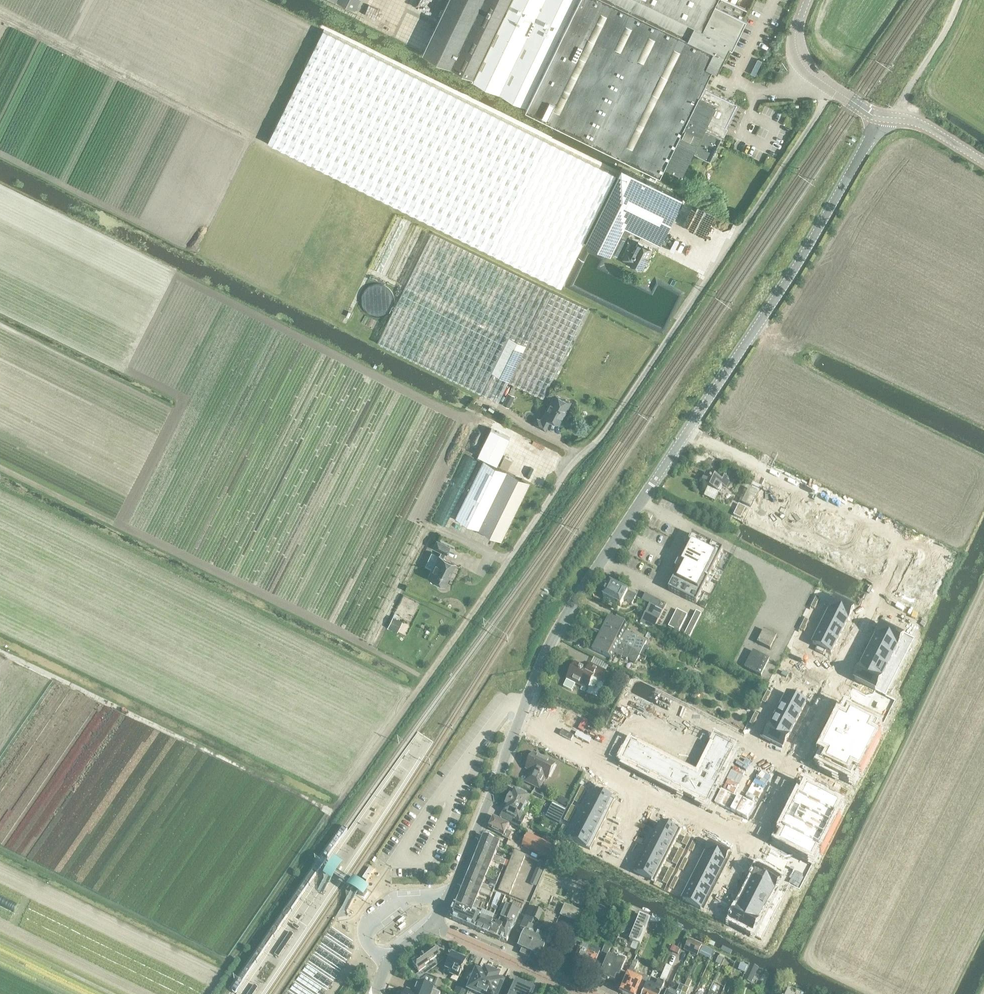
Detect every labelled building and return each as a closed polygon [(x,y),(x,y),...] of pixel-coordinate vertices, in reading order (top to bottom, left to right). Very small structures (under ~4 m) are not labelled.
[(355,9),(360,0),(336,0),(355,9)] [(720,132),(723,125),(726,126),(737,104),(703,87),(712,68),(718,71),(745,16),(716,2),(717,0),(448,0),(423,52),(474,76),(472,79),(527,105),(526,108),(660,174),(665,164),(683,172),(694,149),(711,157),(711,155),(714,155),(716,151),(714,149),(722,134),(720,132)] [(318,39),(268,141),(269,142),(567,289),(589,243),(610,254),(625,225),(661,242),(683,197),(620,166),(616,173),(612,171),(323,28),(318,39)] [(432,231),(379,342),(499,401),(509,381),(543,398),(587,308),(432,231)] [(628,260),(627,261),(642,268),(652,249),(638,242),(633,252),(627,249),(623,258),(628,260)] [(391,300),(391,297),(391,294),(390,291),(389,289),(387,287),(385,284),(382,283),(378,282),(376,282),(374,282),(370,283),(368,284),(366,286),(364,288),(362,291),(361,294),(361,297),(361,300),(362,302),(363,305),(365,307),(367,309),(370,311),(373,312),(376,312),(378,312),(382,311),(384,310),(386,308),(389,306),(390,303),(391,300)] [(542,419),(538,417),(534,424),(545,429),(551,418),(559,422),(569,401),(554,394),(544,415),(542,419)] [(508,469),(512,459),(505,455),(500,465),(508,469)] [(502,540),(531,482),(484,459),(455,517),(502,540)] [(726,488),(730,479),(721,474),(719,479),(706,473),(701,484),(719,492),(722,486),(726,488)] [(755,498),(749,510),(756,513),(757,511),(767,515),(778,493),(767,488),(761,501),(755,498)] [(778,493),(767,515),(777,520),(776,523),(782,525),(788,513),(782,511),(788,498),(778,493)] [(788,513),(782,525),(788,528),(790,524),(800,529),(810,508),(800,503),(793,516),(788,513)] [(810,508),(800,529),(810,534),(808,538),(814,541),(820,529),(814,526),(821,513),(810,508)] [(820,529),(814,541),(830,549),(842,524),(832,519),(826,532),(820,529)] [(842,524),(830,549),(847,556),(852,544),(847,542),(853,529),(842,524)] [(852,544),(847,556),(863,564),(875,539),(864,534),(858,547),(852,544)] [(681,558),(678,557),(677,557),(674,563),(677,565),(675,569),(678,571),(669,589),(695,603),(722,551),(692,536),(681,558)] [(875,539),(863,564),(879,572),(885,560),(879,557),(885,544),(875,539)] [(431,552),(424,566),(431,569),(427,576),(442,583),(448,570),(450,571),(454,563),(443,557),(445,553),(449,546),(436,540),(432,547),(440,551),(438,555),(431,552)] [(915,564),(910,574),(930,584),(935,574),(940,577),(943,570),(931,564),(928,570),(915,564)] [(910,574),(904,584),(917,591),(914,597),(926,603),(929,597),(925,595),(930,584),(910,574)] [(632,604),(636,596),(628,593),(610,584),(603,597),(621,607),(624,600),(632,604)] [(836,598),(830,610),(848,619),(854,608),(836,598)] [(657,607),(650,604),(640,623),(654,630),(667,605),(660,601),(657,607)] [(679,630),(687,613),(677,608),(669,626),(679,630)] [(691,636),(701,612),(696,610),(685,634),(691,636)] [(830,610),(824,621),(843,630),(848,619),(830,610)] [(393,616),(387,627),(397,632),(402,621),(393,616)] [(600,632),(641,652),(646,642),(638,638),(638,637),(626,631),(625,631),(628,625),(609,616),(600,632)] [(824,621),(819,632),(837,641),(843,630),(824,621)] [(882,625),(876,636),(897,647),(902,636),(882,625)] [(777,636),(764,630),(757,643),(770,649),(777,636)] [(641,652),(600,632),(592,649),(611,659),(613,654),(620,657),(626,660),(627,659),(636,663),(641,652)] [(819,632),(813,644),(817,646),(815,650),(823,655),(826,650),(831,653),(837,641),(819,632)] [(876,636),(871,647),(891,658),(897,647),(876,636)] [(871,647),(865,658),(886,668),(891,658),(871,647)] [(770,659),(753,651),(745,668),(761,676),(770,659)] [(865,658),(860,668),(880,679),(886,668),(865,658)] [(567,679),(564,684),(563,686),(572,691),(575,684),(587,690),(594,677),(601,681),(606,671),(590,664),(588,669),(575,662),(566,679),(567,679)] [(689,668),(686,674),(697,679),(700,673),(689,668)] [(860,668),(854,679),(875,690),(880,679),(860,668)] [(788,694),(782,705),(800,714),(806,703),(800,700),(803,696),(794,692),(792,696),(788,694)] [(614,710),(619,699),(611,695),(606,706),(614,710)] [(782,705),(776,716),(794,726),(800,714),(782,705)] [(550,721),(555,724),(554,726),(562,729),(563,727),(573,732),(578,721),(555,710),(550,721)] [(825,754),(820,765),(851,781),(857,770),(860,772),(876,739),(874,737),(879,727),(867,721),(848,711),(842,721),(839,720),(822,753),(825,754)] [(776,716),(771,727),(789,736),(794,726),(776,716)] [(598,723),(593,734),(600,738),(606,726),(598,723)] [(766,725),(760,737),(783,748),(789,736),(771,727),(766,725)] [(632,743),(623,762),(689,796),(690,795),(696,798),(695,799),(707,805),(735,750),(716,741),(698,777),(632,743)] [(555,763),(534,752),(526,768),(531,770),(531,771),(532,774),(528,782),(540,788),(545,777),(548,779),(555,763)] [(508,800),(525,809),(528,803),(529,804),(530,804),(531,804),(534,801),(540,804),(544,797),(533,792),(530,796),(513,788),(508,800)] [(594,790),(589,800),(610,811),(615,801),(594,790)] [(785,835),(780,846),(802,857),(811,862),(817,851),(819,853),(836,820),(833,819),(839,808),(808,792),(802,802),(799,801),(782,834),(785,835)] [(568,801),(560,797),(558,802),(565,806),(568,801)] [(525,809),(508,800),(507,802),(506,802),(503,807),(505,807),(502,812),(503,813),(500,818),(520,828),(525,817),(522,815),(525,809)] [(589,800),(584,809),(605,820),(610,811),(589,800)] [(566,810),(552,803),(546,816),(560,823),(566,810)] [(584,809),(579,819),(600,830),(605,820),(584,809)] [(506,839),(508,840),(512,833),(506,830),(509,824),(494,817),(494,818),(491,819),(490,822),(491,824),(488,829),(503,836),(504,835),(507,837),(506,839)] [(579,819),(574,829),(595,839),(600,830),(579,819)] [(659,823),(654,833),(675,844),(680,834),(659,823)] [(574,829),(569,839),(590,849),(595,839),(574,829)] [(549,844),(542,840),(528,833),(521,845),(547,858),(554,846),(549,844)] [(654,833),(649,842),(670,853),(675,844),(654,833)] [(544,835),(542,840),(549,844),(552,840),(544,835)] [(483,836),(480,845),(496,852),(500,843),(483,836)] [(649,842),(644,852),(665,863),(670,853),(649,842)] [(704,852),(707,853),(725,862),(730,852),(709,842),(704,852)] [(480,845),(477,852),(505,864),(506,861),(495,856),(496,852),(480,845)] [(514,850),(512,857),(523,861),(525,855),(514,850)] [(474,860),(490,867),(493,861),(504,866),(505,864),(477,852),(474,860)] [(644,852),(639,861),(660,872),(665,863),(644,852)] [(707,853),(702,862),(720,871),(725,862),(707,853)] [(512,857),(509,862),(521,867),(523,861),(512,857)] [(490,867),(474,860),(471,867),(499,879),(501,874),(489,869),(490,867)] [(639,861),(634,871),(655,882),(660,872),(639,861)] [(509,862),(507,868),(518,872),(521,867),(509,862)] [(702,862),(697,871),(715,881),(720,871),(702,862)] [(545,866),(539,864),(533,878),(539,881),(545,866)] [(370,867),(362,879),(366,882),(374,870),(371,868),(370,867)] [(467,875),(484,882),(485,879),(497,883),(499,879),(471,867),(467,875)] [(507,868),(505,873),(516,878),(518,872),(507,868)] [(760,869),(754,881),(774,891),(780,880),(760,869)] [(697,871),(692,881),(710,890),(715,881),(697,871)] [(505,873),(502,879),(514,884),(516,878),(505,873)] [(484,882),(467,875),(464,882),(493,894),(494,889),(483,885),(484,882)] [(502,879),(500,885),(512,890),(514,884),(502,879)] [(692,881),(688,890),(706,899),(710,890),(692,881)] [(754,881),(748,891),(769,902),(774,891),(754,881)] [(464,882),(461,891),(478,897),(479,894),(491,899),(493,894),(464,882)] [(509,895),(512,890),(500,885),(498,891),(509,895)] [(688,890),(683,900),(701,909),(706,899),(688,890)] [(486,909),(488,905),(477,900),(478,897),(461,891),(458,898),(487,910),(486,909)] [(748,891),(743,902),(764,912),(769,902),(748,891)] [(486,913),(487,910),(458,898),(455,905),(465,910),(473,913),(475,914),(476,913),(482,912),(484,912),(486,913)] [(28,907),(40,910),(42,903),(30,900),(28,907)] [(743,902),(737,913),(758,923),(764,912),(743,902)] [(598,904),(594,912),(607,919),(611,911),(598,904)] [(455,905),(450,917),(451,920),(474,930),(480,918),(481,916),(475,914),(473,913),(465,910),(455,905)] [(520,911),(508,905),(505,912),(504,912),(501,918),(505,919),(504,922),(514,926),(514,925),(520,911)] [(560,916),(577,923),(581,912),(565,905),(560,916)] [(531,953),(541,958),(550,938),(552,934),(538,928),(537,930),(533,928),(534,925),(532,924),(534,919),(539,922),(543,912),(529,906),(520,928),(526,930),(518,948),(522,949),(520,954),(529,957),(531,953)] [(486,920),(490,911),(487,910),(486,913),(484,912),(482,912),(481,916),(480,918),(474,930),(482,933),(487,921),(486,920)] [(487,921),(482,933),(490,936),(495,924),(490,922),(493,915),(494,916),(496,912),(492,910),(491,911),(490,911),(486,920),(487,921)] [(624,922),(630,925),(635,913),(629,911),(624,922)] [(737,913),(732,924),(752,934),(758,923),(737,913)] [(496,916),(494,916),(493,915),(490,922),(495,924),(490,936),(498,940),(503,927),(498,925),(499,924),(496,916)] [(650,922),(651,920),(639,915),(635,927),(632,926),(630,931),(633,931),(629,941),(640,945),(650,922)] [(507,943),(514,926),(504,922),(505,919),(501,918),(499,924),(498,925),(503,927),(498,940),(507,943)] [(622,934),(629,930),(630,928),(623,925),(620,933),(622,934)] [(294,934),(290,931),(275,954),(279,956),(294,934)] [(600,952),(583,945),(578,943),(579,940),(573,938),(571,944),(575,946),(571,956),(575,958),(573,964),(592,972),(600,952)] [(684,950),(697,956),(702,945),(689,939),(684,950)] [(611,946),(605,944),(602,952),(608,955),(611,946)] [(669,950),(678,954),(680,949),(671,945),(669,950)] [(703,945),(699,953),(710,959),(714,950),(703,945)] [(310,955),(287,993),(324,993),(348,953),(337,947),(331,957),(320,951),(316,958),(310,955)] [(412,964),(414,965),(413,967),(415,970),(417,970),(419,973),(426,967),(425,966),(441,955),(435,947),(412,964)] [(466,961),(452,954),(447,966),(453,968),(450,975),(459,978),(466,961)] [(619,977),(625,962),(627,958),(619,955),(617,959),(617,960),(609,957),(600,977),(610,981),(611,979),(614,981),(617,976),(619,977)] [(719,956),(716,963),(721,965),(724,959),(719,956)] [(620,992),(624,993),(636,993),(638,990),(643,992),(649,977),(634,971),(638,962),(635,960),(631,967),(620,992)] [(745,973),(748,966),(741,963),(738,970),(745,973)] [(743,980),(751,984),(759,968),(751,964),(750,965),(749,964),(748,966),(745,973),(744,975),(745,976),(743,980)] [(662,974),(659,982),(665,984),(665,983),(668,977),(672,968),(667,965),(666,965),(662,974)] [(477,972),(468,993),(470,993),(483,993),(492,973),(486,970),(483,975),(477,972)] [(419,979),(435,986),(439,978),(426,973),(419,979)] [(503,983),(497,980),(499,976),(492,973),(483,993),(499,993),(503,983)] [(643,993),(661,993),(665,984),(659,982),(649,977),(643,992),(644,992),(643,993)] [(455,993),(467,993),(471,983),(460,979),(454,993),(455,993)] [(688,988),(689,989),(692,981),(688,979),(684,987),(681,993),(686,993),(688,988)] [(440,993),(432,990),(432,989),(420,983),(415,993),(440,993)] [(533,990),(517,983),(512,993),(532,993),(533,990)] [(254,984),(247,993),(253,993),(258,987),(254,984)] [(684,987),(680,985),(676,993),(669,989),(667,993),(681,993),(684,987)]
